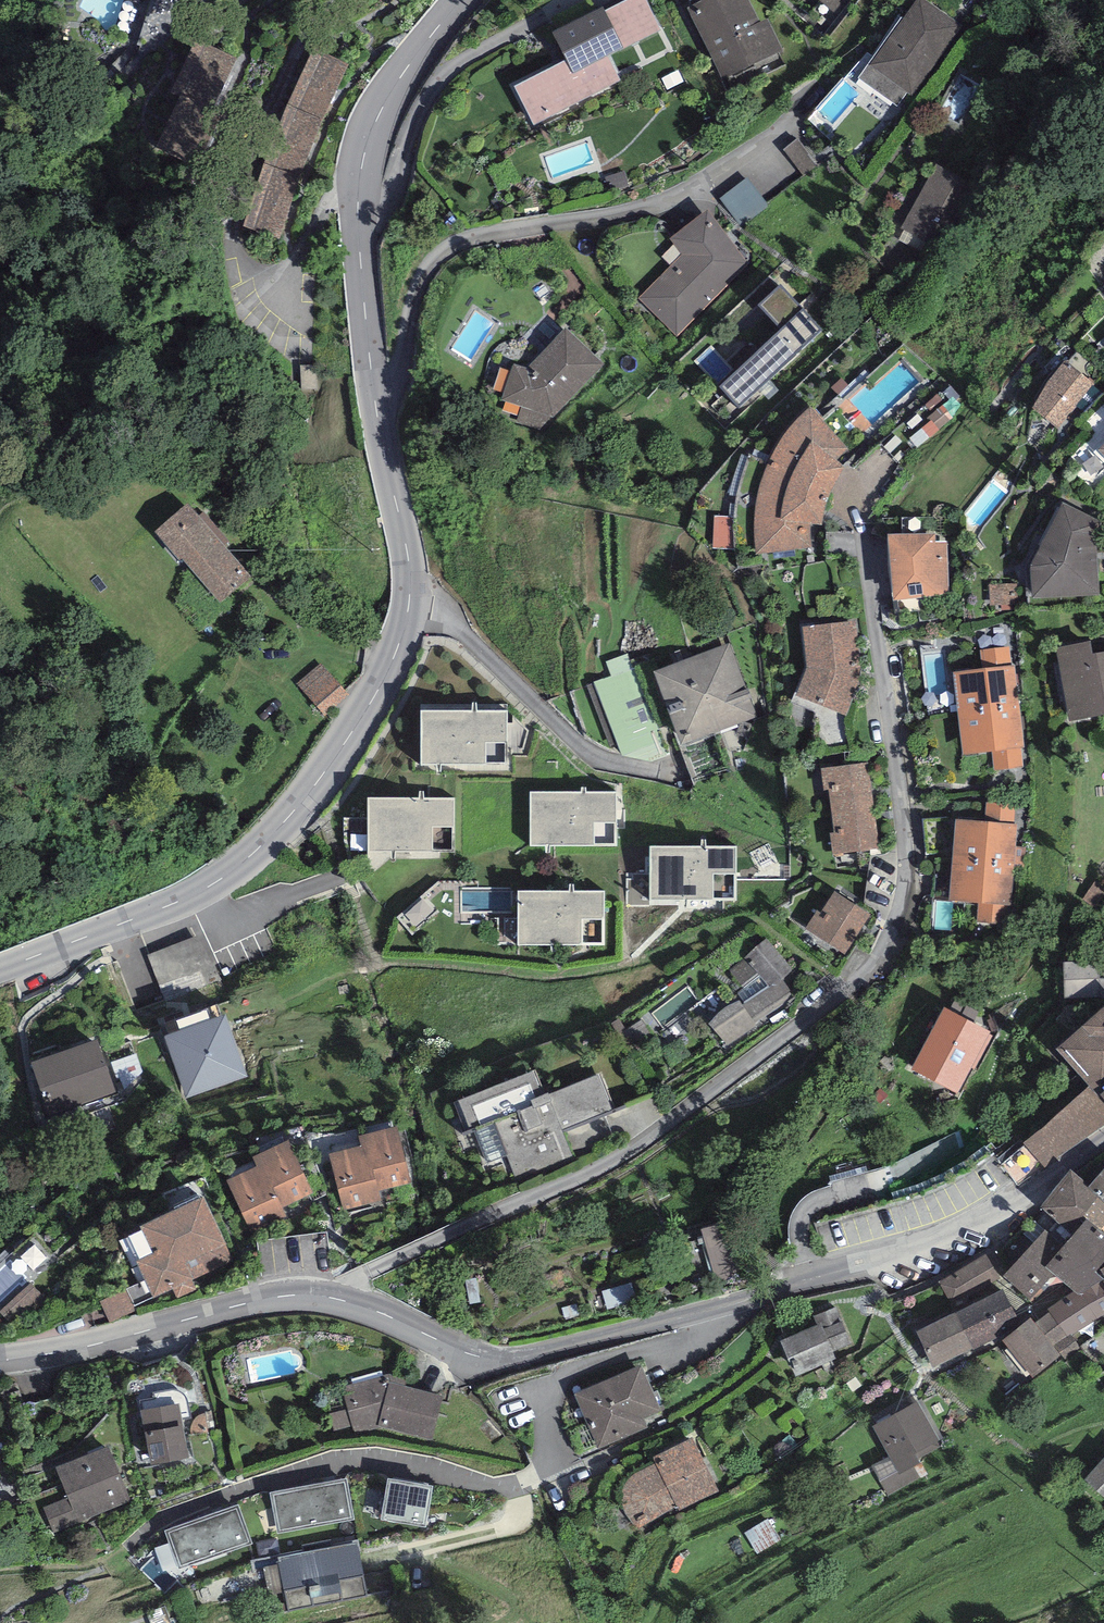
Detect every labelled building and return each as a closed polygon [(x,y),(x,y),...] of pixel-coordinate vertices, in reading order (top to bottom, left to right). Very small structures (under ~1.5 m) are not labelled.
[(517,89),(534,122),(616,81),(602,55),(657,28),(643,0),(633,0),(558,38),(570,62),(517,89)] [(687,8),(723,79),(783,49),(768,19),(761,23),(750,0),(703,0),(687,8)] [(832,9),(838,0),(821,0),(832,9)] [(926,0),(916,0),(903,19),(900,18),(858,78),(899,106),(908,93),(915,98),(965,27),(926,0)] [(241,65),(192,43),(145,152),(194,173),(241,65)] [(344,77),(300,58),(227,227),(270,246),(344,77)] [(973,182),(935,163),(902,229),(940,248),(973,182)] [(747,177),(720,199),(743,226),(770,204),(747,177)] [(708,211),(670,239),(682,255),(638,297),(677,337),(752,264),(708,211)] [(781,284),(758,305),(781,330),(719,386),(740,409),(825,332),(781,284)] [(603,365),(565,328),(526,367),(514,364),(501,400),(522,407),(517,423),(540,431),(552,417),(554,418),(603,365)] [(1093,383),(1064,364),(1048,381),(1041,394),(1032,408),(1059,429),(1093,383)] [(848,448),(809,406),(799,418),(788,429),(779,440),(771,453),(765,467),(759,485),(754,503),(753,521),(753,538),(756,554),(810,547),(810,524),(822,525),(823,509),(828,497),(835,485),(844,466),(836,460),(848,448)] [(1098,521),(1061,501),(1030,566),(1033,598),(1100,594),(1097,532),(1098,521)] [(188,503),(154,531),(179,560),(181,558),(219,602),(250,575),(188,503)] [(935,533),(887,534),(893,600),(948,595),(948,541),(935,541),(935,533)] [(854,622),(803,627),(806,667),(795,694),(846,716),(861,680),(861,668),(854,622)] [(1055,648),(1069,722),(1103,715),(1103,652),(1093,654),(1091,641),(1055,648)] [(731,644),(654,670),(680,744),(757,718),(731,644)] [(1015,665),(1011,665),(1008,646),(979,650),(982,669),(953,672),(958,713),(1020,706),(1015,665)] [(632,653),(610,661),(615,675),(599,681),(629,766),(667,753),(632,653)] [(348,695),(320,664),(297,686),(325,716),(348,695)] [(1026,747),(1020,706),(958,713),(964,755),(991,752),(993,769),(1023,766),(1020,748),(1026,747)] [(421,711),(421,763),(506,763),(506,711),(421,711)] [(829,789),(832,811),(875,806),(869,763),(821,769),(823,790),(829,789)] [(616,793),(530,792),(529,845),(615,845),(616,793)] [(455,799),(368,798),(367,851),(455,852),(455,799)] [(955,820),(952,857),(1014,861),(1017,825),(1013,824),(1014,802),(987,801),(985,822),(955,820)] [(880,848),(875,806),(832,811),(834,833),(830,833),(833,854),(880,848)] [(734,847),(650,847),(650,900),(735,899),(734,847)] [(1014,861),(952,857),(950,900),(978,902),(977,923),(1010,925),(1014,861)] [(604,892),(519,891),(518,943),(603,944),(604,892)] [(871,915),(834,891),(821,913),(817,911),(805,929),(845,955),(871,915)] [(203,933),(147,955),(165,1002),(221,981),(203,933)] [(794,970),(766,938),(730,970),(745,987),(738,994),(744,1002),(742,1003),(740,1001),(734,1003),(725,1007),(718,1011),(713,1017),(708,1023),(726,1046),(759,1026),(756,1023),(795,996),(782,979),(794,970)] [(1099,961),(1064,962),(1065,998),(1100,998),(1099,961)] [(944,1007),(911,1069),(957,1094),(971,1068),(975,1070),(993,1036),(989,1034),(990,1032),(944,1007)] [(1056,1048),(1090,1087),(1103,1103),(1103,1007),(1056,1048)] [(226,1014),(164,1036),(186,1099),(248,1077),(226,1014)] [(98,1039),(31,1062),(49,1115),(116,1092),(98,1039)] [(535,1070),(454,1102),(466,1133),(475,1130),(488,1163),(506,1155),(518,1185),(575,1162),(563,1132),(613,1112),(598,1075),(549,1094),(548,1092),(544,1094),(535,1070)] [(1090,1087),(1022,1143),(1026,1146),(1002,1165),(1019,1185),(1045,1167),(1103,1126),(1103,1103),(1090,1087)] [(359,1136),(362,1147),(366,1146),(377,1191),(411,1183),(396,1127),(359,1136)] [(254,1158),(258,1166),(261,1165),(282,1208),(313,1193),(289,1141),(254,1158)] [(362,1147),(329,1155),(343,1210),(380,1201),(377,1191),(366,1146),(362,1147)] [(258,1166),(227,1181),(254,1238),(288,1222),(282,1208),(261,1165),(258,1166)] [(1088,1186),(1103,1201),(1103,1168),(1088,1186)] [(1040,1207),(1072,1235),(1086,1219),(1100,1231),(1103,1225),(1103,1201),(1088,1186),(1082,1182),(1085,1180),(1070,1169),(1040,1207)] [(203,1197),(140,1226),(153,1254),(136,1262),(153,1299),(173,1289),(178,1299),(195,1290),(190,1280),(233,1260),(203,1197)] [(739,1219),(701,1230),(716,1282),(754,1272),(739,1219)] [(1064,1246),(1045,1267),(1054,1274),(1074,1291),(1079,1295),(1103,1278),(1096,1271),(1103,1261),(1103,1234),(1100,1231),(1086,1219),(1072,1235),(1064,1246)] [(1064,1246),(1045,1229),(1004,1276),(1031,1300),(1054,1274),(1045,1267),(1064,1246)] [(987,1255),(939,1281),(952,1304),(1000,1278),(987,1255)] [(1035,1323),(1060,1355),(1065,1360),(1082,1349),(1071,1335),(1103,1315),(1103,1280),(1103,1278),(1079,1295),(1074,1291),(1048,1308),(1050,1312),(1035,1323)] [(126,1290),(101,1301),(111,1323),(136,1311),(126,1290)] [(1003,1290),(956,1313),(973,1348),(1019,1326),(1003,1290)] [(850,1343),(836,1307),(813,1316),(817,1325),(780,1340),(795,1376),(836,1359),(833,1350),(850,1343)] [(934,1367),(973,1348),(956,1313),(917,1331),(934,1367)] [(1031,1318),(1002,1340),(1033,1378),(1060,1355),(1035,1323),(1031,1318)] [(641,1365),(574,1394),(598,1450),(649,1428),(645,1419),(661,1412),(641,1365)] [(391,1373),(340,1386),(347,1409),(328,1413),(335,1437),(353,1431),(354,1433),(382,1427),(432,1441),(443,1396),(405,1385),(407,1381),(391,1376),(391,1373)] [(918,1401),(872,1426),(889,1456),(872,1466),(887,1496),(928,1475),(919,1458),(942,1447),(940,1442),(918,1401)] [(178,1404),(141,1411),(151,1465),(188,1458),(178,1404)] [(721,1494),(693,1438),(652,1457),(655,1464),(636,1473),(630,1477),(626,1481),(622,1488),(622,1495),(622,1503),(625,1511),(629,1519),(639,1529),(676,1506),(681,1517),(721,1494)] [(131,1504),(109,1446),(55,1467),(67,1498),(44,1507),(54,1533),(131,1504)] [(1084,1480),(1103,1498),(1103,1459),(1084,1480)] [(433,1485),(388,1478),(381,1520),(426,1527),(433,1485)] [(347,1480),(270,1493),(277,1532),(353,1520),(347,1480)] [(237,1506),(165,1531),(179,1569),(251,1544),(237,1506)] [(752,1534),(761,1549),(782,1537),(773,1522),(752,1534)] [(357,1542),(277,1558),(288,1611),(368,1595),(357,1542)]
